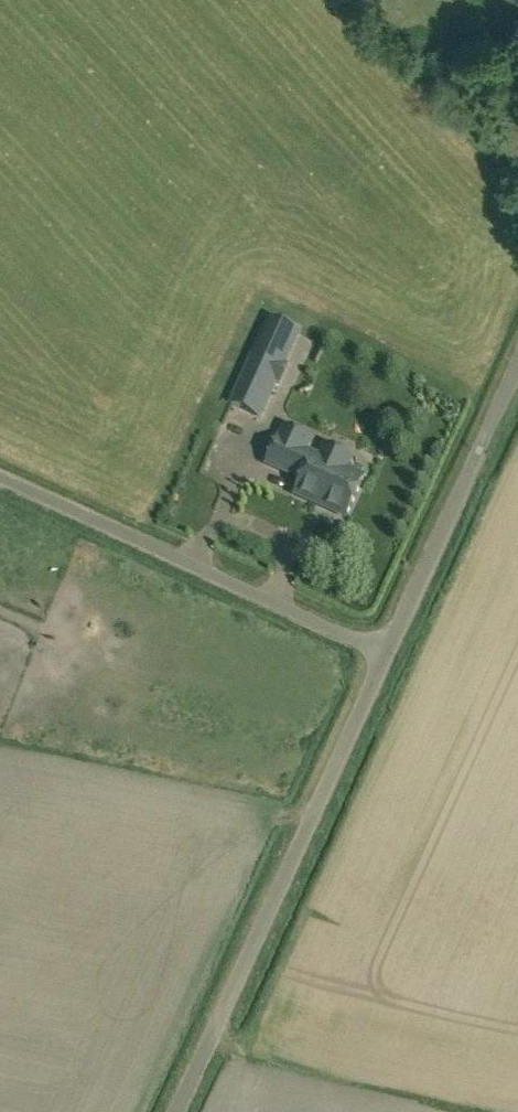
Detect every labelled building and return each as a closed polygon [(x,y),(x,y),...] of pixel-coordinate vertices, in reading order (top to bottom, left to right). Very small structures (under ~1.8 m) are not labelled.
[(270,320),(257,348),(232,404),(260,417),(276,382),(279,383),(287,366),(284,364),(298,332),(270,320)] [(364,478),(345,470),(351,457),(327,446),(321,459),(305,451),(310,439),(286,428),(280,440),(279,439),(268,463),(303,479),(296,494),(346,517),(364,478)]
